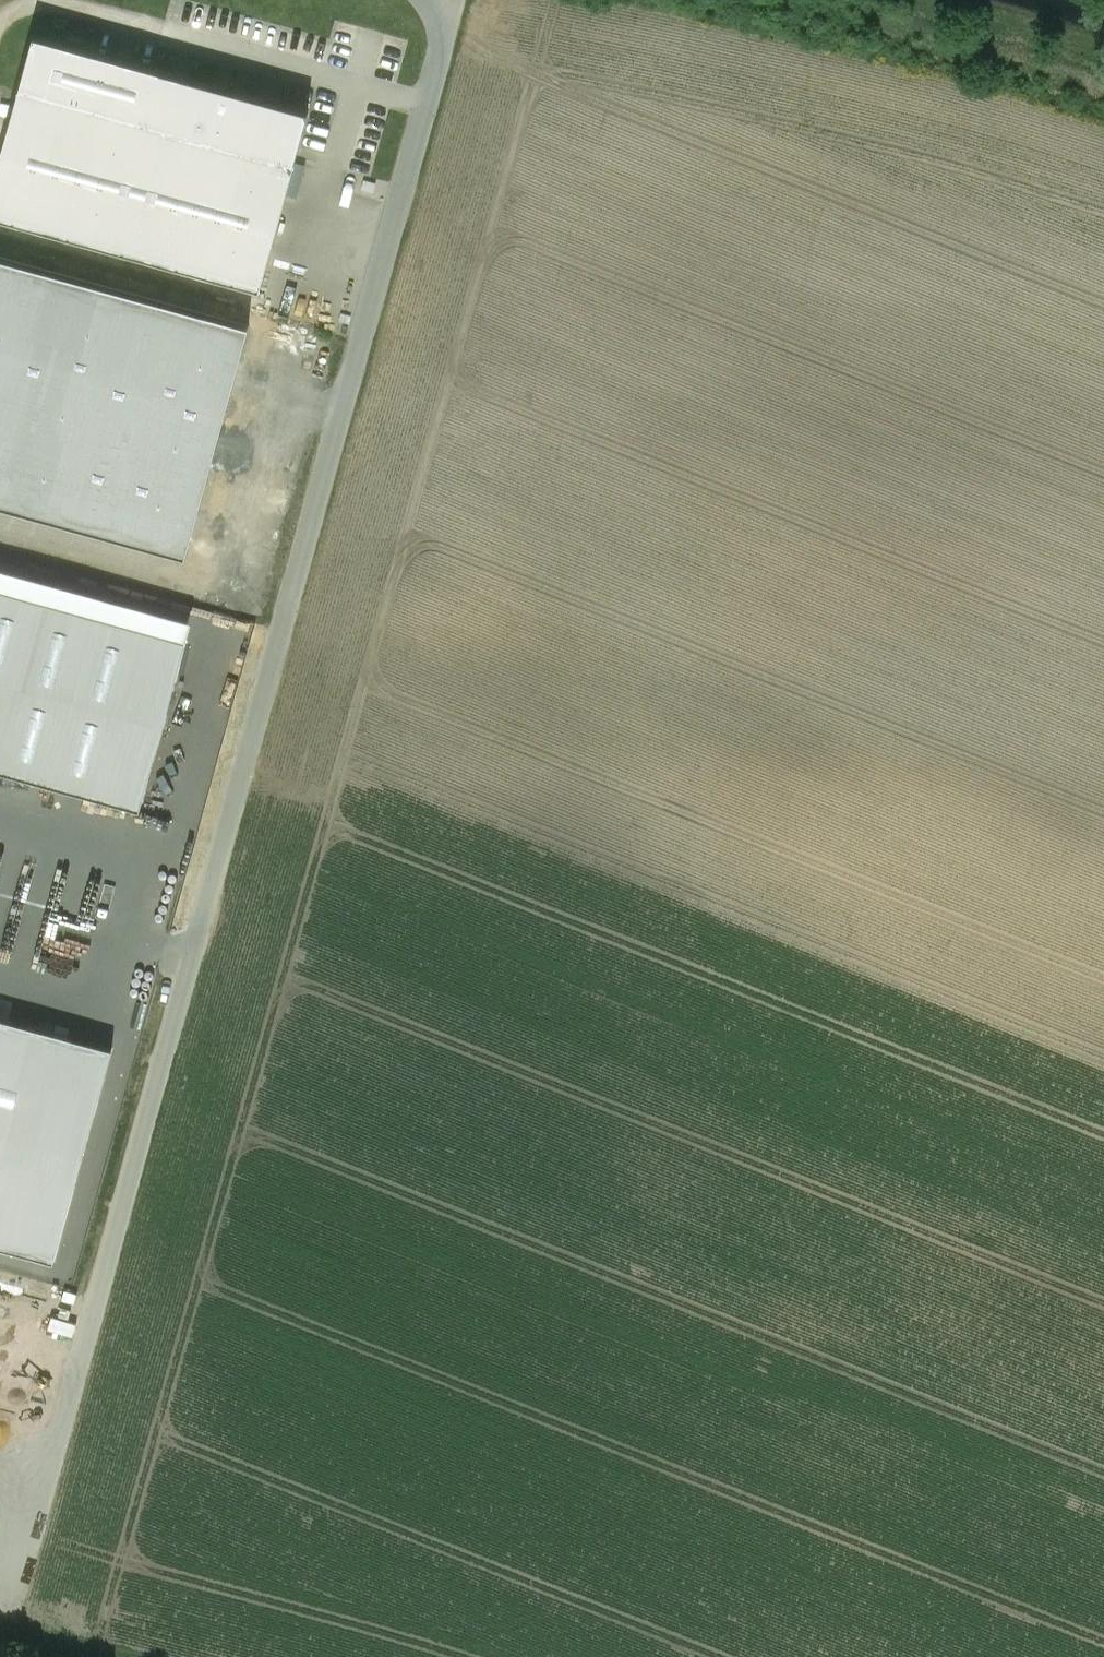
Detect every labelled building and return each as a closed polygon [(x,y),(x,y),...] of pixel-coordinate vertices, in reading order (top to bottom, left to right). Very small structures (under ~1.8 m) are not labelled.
[(34,38),(0,162),(0,219),(258,290),(307,113),(34,38)] [(0,262),(0,507),(185,558),(248,331),(0,262)] [(0,568),(0,771),(139,809),(191,621),(0,568)] [(52,1262),(111,1049),(0,1019),(0,1247),(52,1262)]
